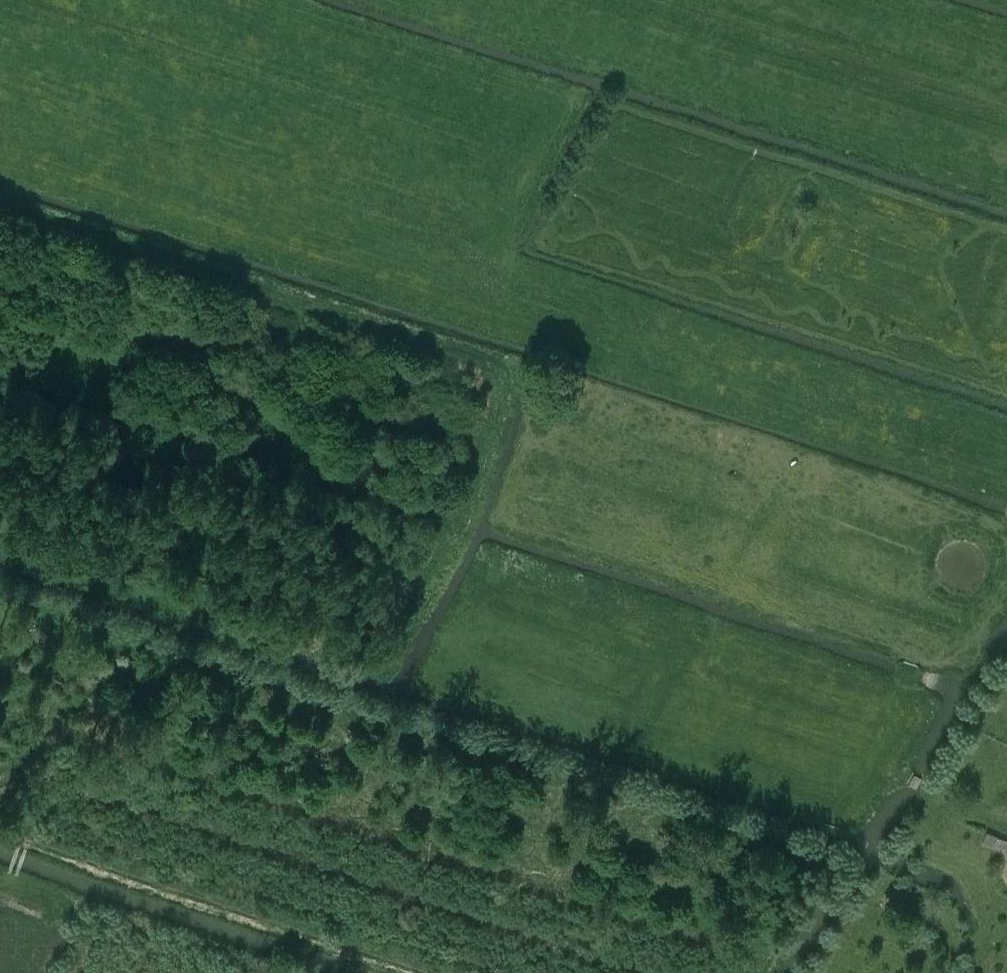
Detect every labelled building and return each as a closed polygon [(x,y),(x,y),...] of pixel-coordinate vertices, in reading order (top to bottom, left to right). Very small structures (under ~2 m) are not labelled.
[(983,841),(994,845),(997,836),(987,831),(983,841)]
